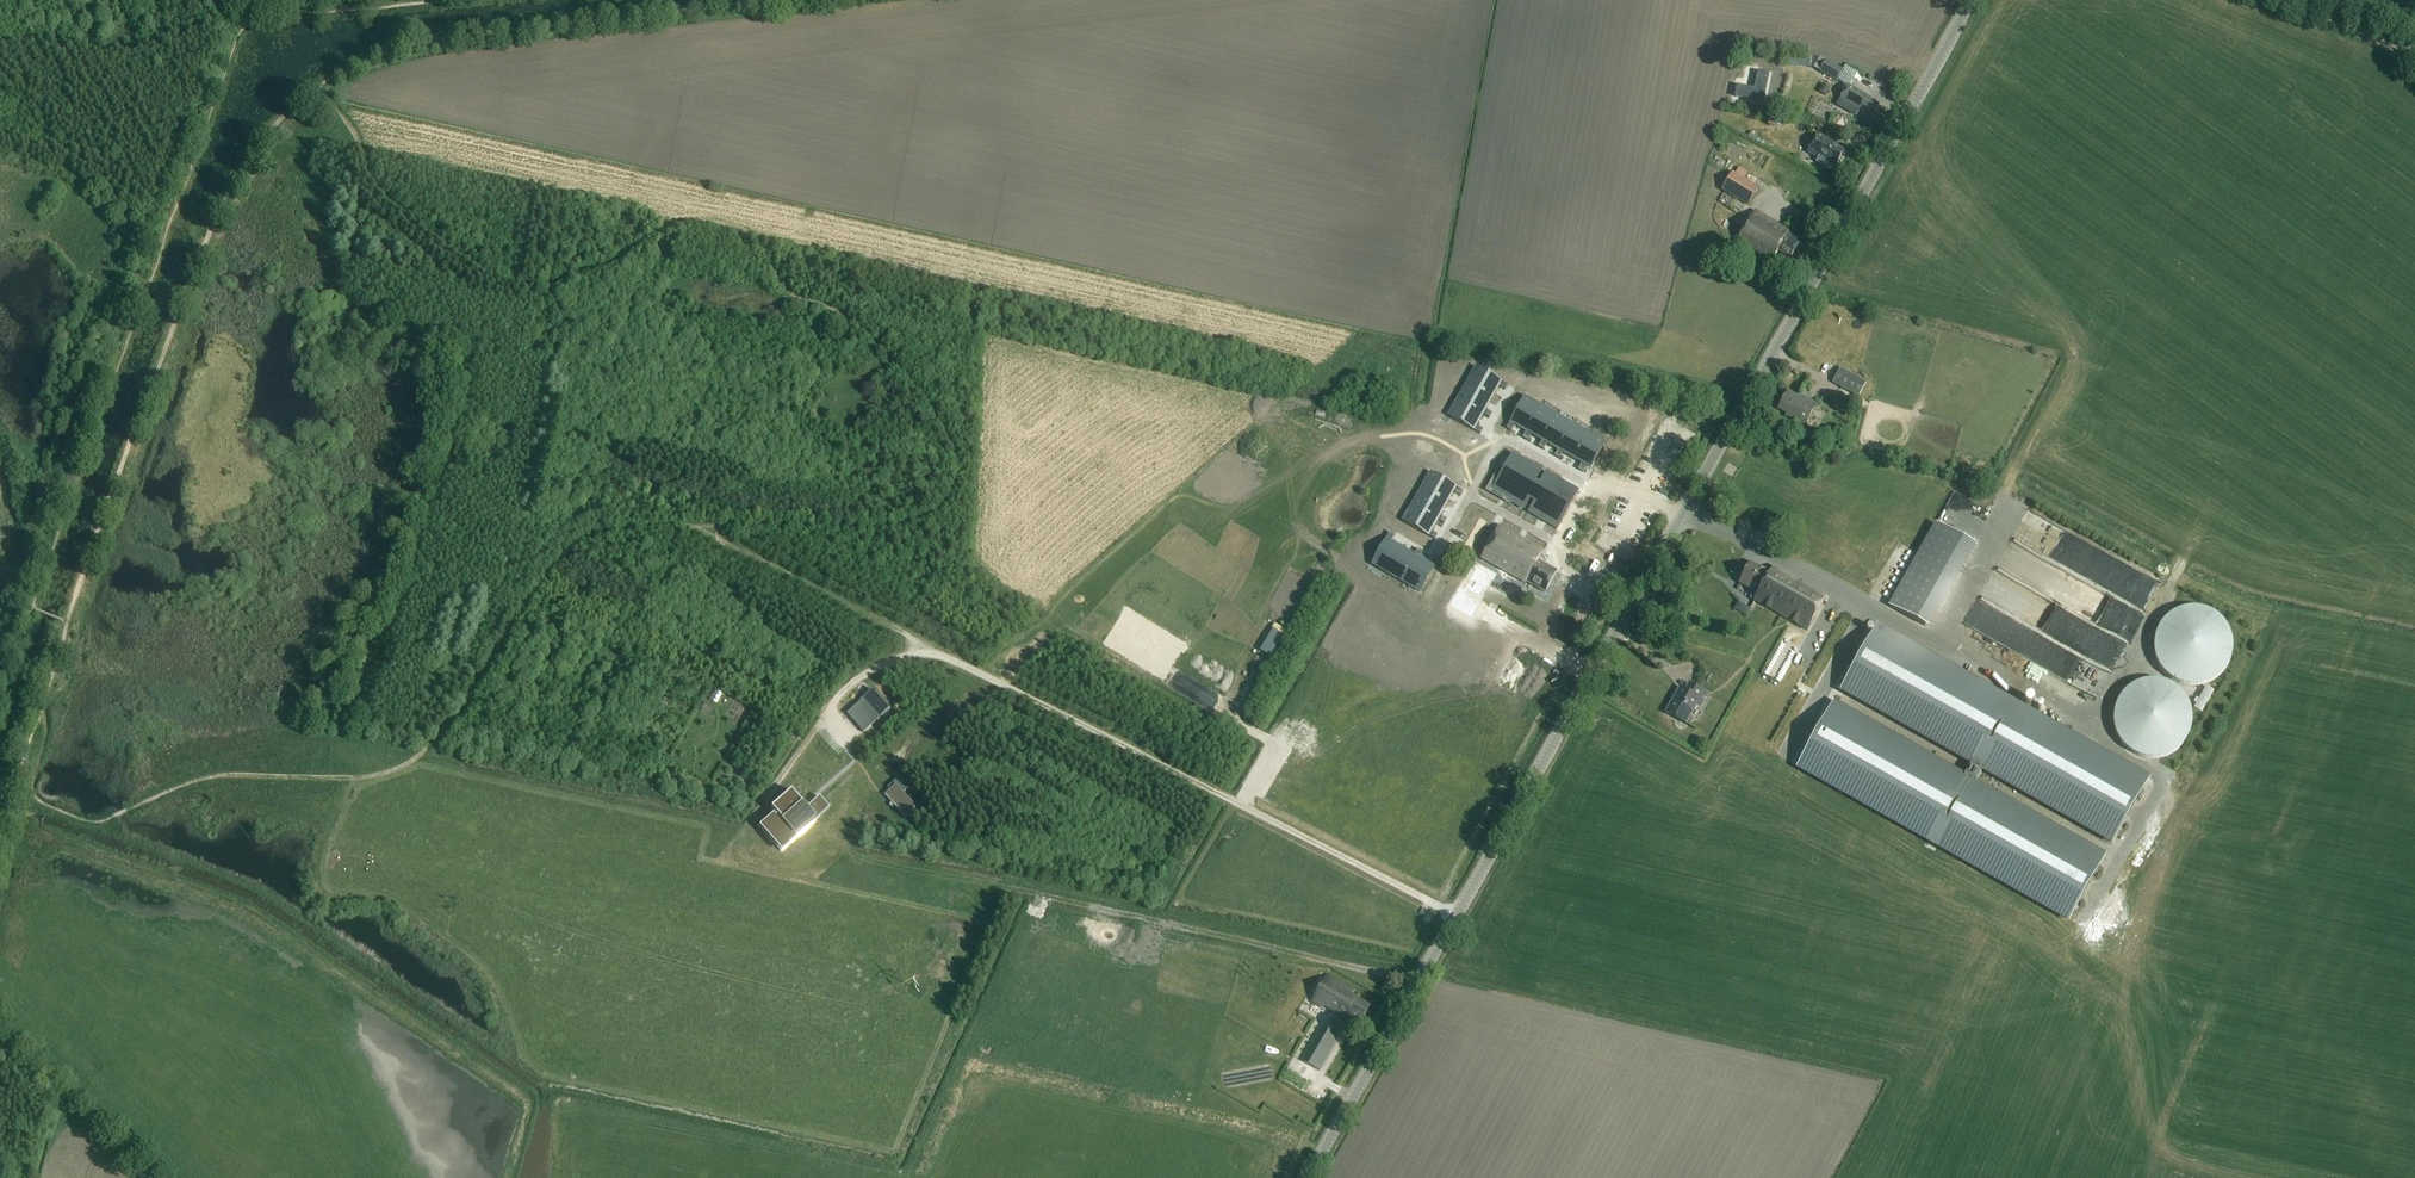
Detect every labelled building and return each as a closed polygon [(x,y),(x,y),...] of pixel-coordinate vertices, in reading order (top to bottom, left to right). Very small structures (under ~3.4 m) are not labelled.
[(1736,90),(1734,98),(1763,104),(1765,92),(1769,75),(1757,73),(1753,90),(1736,86),(1736,87),(1736,90)] [(1868,99),(1847,87),(1839,100),(1847,105),(1845,109),(1856,116),(1859,112),(1860,112),(1861,110),(1872,117),(1878,108),(1867,101),(1868,99)] [(1770,120),(1768,126),(1775,129),(1777,122),(1770,120)] [(1765,143),(1763,143),(1760,141),(1757,139),(1756,137),(1755,133),(1750,134),(1748,138),(1767,148),(1768,146),(1767,143),(1765,143)] [(1807,152),(1818,159),(1816,162),(1831,171),(1834,165),(1835,166),(1843,152),(1827,143),(1828,141),(1818,135),(1807,152)] [(1722,191),(1749,207),(1760,189),(1733,173),(1722,191)] [(1789,260),(1799,243),(1788,237),(1789,235),(1754,213),(1736,243),(1772,264),(1779,253),(1789,260)] [(1787,220),(1784,226),(1790,229),(1793,223),(1787,220)] [(1867,383),(1841,369),(1833,384),(1858,398),(1867,383)] [(1472,382),(1470,387),(1492,399),(1495,395),(1499,388),(1505,392),(1508,387),(1501,383),(1479,370),(1476,375),(1472,382)] [(1463,398),(1461,403),(1483,416),(1490,420),(1493,415),(1486,411),(1492,399),(1470,387),(1463,398)] [(1804,429),(1817,406),(1798,395),(1796,398),(1787,393),(1777,410),(1786,416),(1785,418),(1804,429)] [(1510,423),(1506,429),(1512,432),(1515,426),(1526,432),(1539,410),(1528,404),(1523,401),(1510,423)] [(1454,415),(1451,419),(1474,432),(1481,436),(1483,431),(1477,427),(1483,416),(1461,403),(1454,415)] [(1526,432),(1522,438),(1528,442),(1532,435),(1542,441),(1555,419),(1545,413),(1539,410),(1526,432)] [(1542,441),(1538,448),(1544,451),(1548,444),(1558,450),(1571,428),(1561,422),(1555,419),(1542,441)] [(1558,450),(1554,457),(1560,460),(1563,453),(1574,460),(1587,437),(1576,431),(1571,428),(1558,450)] [(1587,437),(1574,460),(1581,463),(1578,470),(1583,473),(1587,467),(1591,469),(1604,446),(1600,444),(1594,441),(1587,437)] [(1497,473),(1494,479),(1493,481),(1488,489),(1490,490),(1492,491),(1497,494),(1522,508),(1526,510),(1531,502),(1533,503),(1529,511),(1559,528),(1563,520),(1572,505),(1578,494),(1548,477),(1545,476),(1539,486),(1535,484),(1541,474),(1511,457),(1509,462),(1505,468),(1501,475),(1497,473)] [(1424,491),(1446,504),(1449,499),(1453,492),(1459,496),(1462,491),(1455,487),(1433,474),(1430,479),(1426,486),(1424,491)] [(1417,502),(1415,507),(1437,520),(1444,524),(1447,519),(1446,519),(1440,515),(1446,504),(1424,491),(1417,502)] [(1408,519),(1405,524),(1428,536),(1435,540),(1438,535),(1431,532),(1437,520),(1415,507),(1408,519)] [(1765,517),(1758,529),(1767,534),(1774,521),(1765,517)] [(1936,524),(1890,606),(1928,628),(1975,546),(1936,524)] [(1525,583),(1543,594),(1555,573),(1537,563),(1543,553),(1499,527),(1480,559),(1524,585),(1525,583)] [(1386,540),(1373,563),(1377,565),(1384,569),(1389,572),(1402,550),(1397,547),(1391,543),(1395,536),(1390,534),(1386,540)] [(1402,550),(1389,572),(1400,579),(1405,581),(1419,559),(1422,552),(1418,550),(1414,556),(1402,550)] [(1419,559),(1405,581),(1417,588),(1422,591),(1435,568),(1439,562),(1434,559),(1430,566),(1419,559)] [(1807,633),(1826,600),(1771,569),(1768,575),(1750,565),(1738,586),(1752,594),(1750,598),(1749,597),(1747,600),(1753,603),(1807,633)] [(1507,593),(1517,599),(1522,591),(1512,585),(1507,593)] [(1751,615),(1755,607),(1743,600),(1738,607),(1751,615)] [(1960,620),(2038,659),(2049,635),(1984,603),(1982,608),(1976,605),(1974,609),(1967,605),(1960,620)] [(2184,686),(2193,687),(2203,686),(2212,682),(2220,677),(2226,669),(2230,661),(2232,651),(2232,641),(2229,632),(2224,623),(2217,616),(2208,611),(2199,609),(2189,609),(2179,611),(2170,615),(2163,622),(2158,629),(2155,638),(2153,647),(2154,656),(2157,664),(2161,672),(2168,678),(2175,683),(2184,686)] [(1695,610),(1687,613),(1689,619),(1697,616),(1695,610)] [(1834,704),(1798,769),(2068,922),(2105,858),(1975,784),(1982,770),(2113,844),(2148,780),(1878,627),(1842,691),(1972,764),(1964,778),(1834,704)] [(2139,758),(2148,760),(2157,760),(2166,758),(2174,753),(2181,748),(2186,740),(2190,732),(2191,723),(2191,713),(2188,705),(2183,697),(2176,690),(2168,685),(2159,682),(2150,682),(2140,683),(2131,687),(2124,694),(2118,701),(2114,710),(2113,720),(2114,730),(2117,739),(2122,747),(2130,753),(2139,758)] [(1700,707),(1706,697),(1688,686),(1684,693),(1678,690),(1665,715),(1684,726),(1693,711),(1691,710),(1695,704),(1700,707)] [(873,691),(846,714),(864,734),(890,710),(873,691)] [(895,786),(883,798),(899,813),(910,802),(895,786)] [(759,824),(757,826),(781,853),(803,833),(829,810),(819,799),(807,810),(791,792),(771,810),(772,812),(759,824)] [(1312,1002),(1317,1005),(1333,979),(1327,976),(1312,1002)] [(1361,1025),(1371,1006),(1352,995),(1354,991),(1333,979),(1317,1005),(1324,1009),(1325,1007),(1336,1013),(1335,1016),(1342,1020),(1343,1018),(1347,1020),(1346,1022),(1353,1026),(1356,1022),(1361,1025)] [(1324,1028),(1304,1062),(1320,1071),(1340,1037),(1324,1028)]
